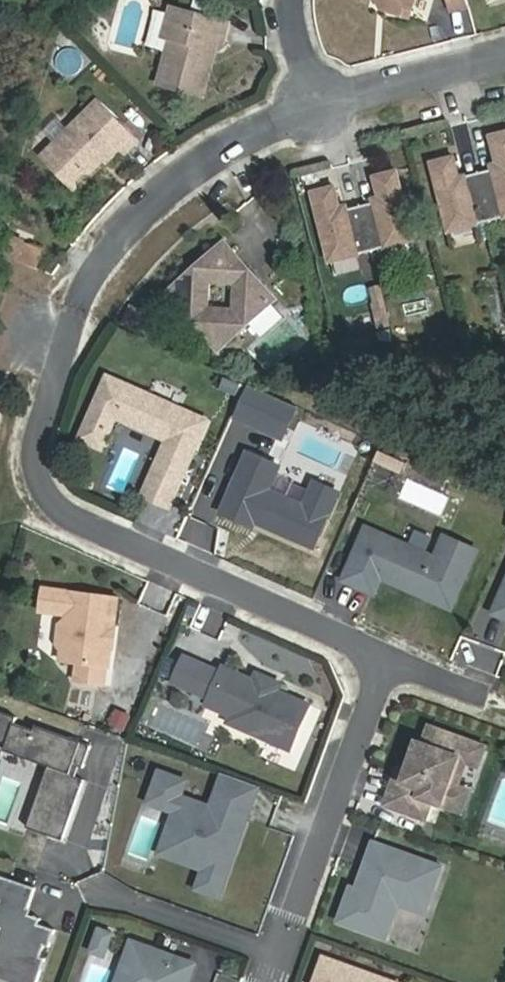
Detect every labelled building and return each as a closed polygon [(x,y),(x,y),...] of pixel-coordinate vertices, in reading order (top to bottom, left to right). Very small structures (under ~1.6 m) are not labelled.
[(215,69),(224,9),(229,10),(231,0),(172,0),(170,12),(177,13),(169,61),(215,69)] [(156,10),(150,48),(161,49),(167,12),(156,10)] [(108,84),(52,135),(78,165),(87,157),(87,146),(106,130),(115,142),(128,130),(134,137),(146,125),(108,84)] [(451,224),(504,211),(504,125),(493,127),(500,159),(495,161),(461,170),(455,147),(434,152),(451,224)] [(316,180),(333,252),(416,233),(400,161),(378,166),(384,189),(343,199),(338,175),(316,180)] [(3,206),(0,211),(0,226),(17,235),(25,217),(3,206)] [(227,234),(168,283),(217,341),(276,291),(227,234)] [(204,416),(104,372),(76,436),(97,445),(105,427),(100,425),(106,412),(111,414),(112,412),(165,435),(169,437),(165,447),(158,449),(140,490),(166,502),(204,416)] [(100,425),(105,427),(111,414),(106,412),(100,425)] [(169,437),(165,435),(158,449),(165,447),(169,437)] [(275,459),(244,446),(218,506),(248,519),(251,514),(310,540),(334,485),(311,475),(303,494),(267,478),(275,459)] [(406,459),(381,449),(377,458),(402,469),(406,459)] [(440,515),(448,496),(407,478),(398,497),(440,515)] [(434,552),(365,522),(342,574),(373,588),(380,572),(418,589),(421,584),(431,589),(429,594),(450,603),(475,545),(443,530),(434,552)] [(491,609),(504,615),(504,577),(491,609)] [(421,584),(418,589),(429,594),(431,589),(421,584)] [(124,597),(49,589),(46,612),(73,615),(72,620),(78,627),(76,645),(69,650),(68,661),(117,667),(119,648),(119,646),(116,643),(118,631),(121,628),(121,627),(124,597)] [(78,627),(72,620),(66,625),(64,643),(69,650),(76,645),(78,627)] [(201,661),(181,652),(170,676),(191,685),(201,661)] [(217,668),(201,661),(191,685),(207,692),(217,668)] [(251,676),(220,662),(217,668),(207,692),(204,699),(231,711),(234,706),(248,712),(242,724),(286,744),(306,700),(274,686),(251,676)] [(277,679),(254,669),(251,676),(274,686),(277,679)] [(1,741),(0,745),(0,747),(44,763),(22,823),(58,836),(79,777),(65,772),(69,761),(79,765),(87,743),(31,723),(28,732),(8,725),(12,714),(0,710),(0,740),(1,741)] [(483,741),(429,721),(422,740),(414,744),(405,768),(405,769),(410,770),(407,779),(394,774),(384,802),(423,816),(430,797),(440,800),(447,781),(455,783),(455,782),(464,756),(476,761),(483,741)] [(405,768),(397,765),(394,774),(407,779),(410,770),(405,769),(405,768)] [(184,776),(157,767),(146,798),(172,807),(187,812),(177,840),(207,850),(202,865),(195,884),(216,892),(228,860),(219,856),(223,844),(229,846),(240,815),(244,816),(250,798),(215,786),(209,802),(178,791),(184,776)] [(256,781),(221,768),(215,786),(250,798),(256,781)] [(440,800),(460,807),(467,786),(455,782),(455,783),(447,781),(440,800)] [(177,840),(187,812),(172,807),(157,849),(202,865),(207,850),(177,840)] [(228,860),(244,816),(240,815),(229,846),(223,844),(219,856),(228,860)] [(421,857),(371,839),(361,866),(370,869),(363,889),(354,885),(349,884),(336,919),(384,936),(397,902),(415,909),(426,904),(432,886),(414,879),(421,857)] [(432,886),(440,863),(421,857),(414,879),(432,886)] [(370,869),(361,866),(354,885),(363,889),(370,869)] [(0,876),(0,928),(0,980),(6,981),(36,981),(44,959),(40,958),(44,946),(48,948),(54,931),(38,925),(24,920),(26,914),(35,888),(0,876)] [(38,925),(40,919),(26,914),(24,920),(38,925)] [(97,927),(91,943),(102,947),(108,932),(97,927)] [(129,939),(121,960),(136,965),(130,981),(179,981),(183,981),(184,981),(192,961),(129,939)] [(101,952),(102,947),(91,943),(89,948),(101,952)] [(312,981),(397,981),(322,955),(312,981)] [(121,960),(113,981),(130,981),(136,965),(121,960)]
